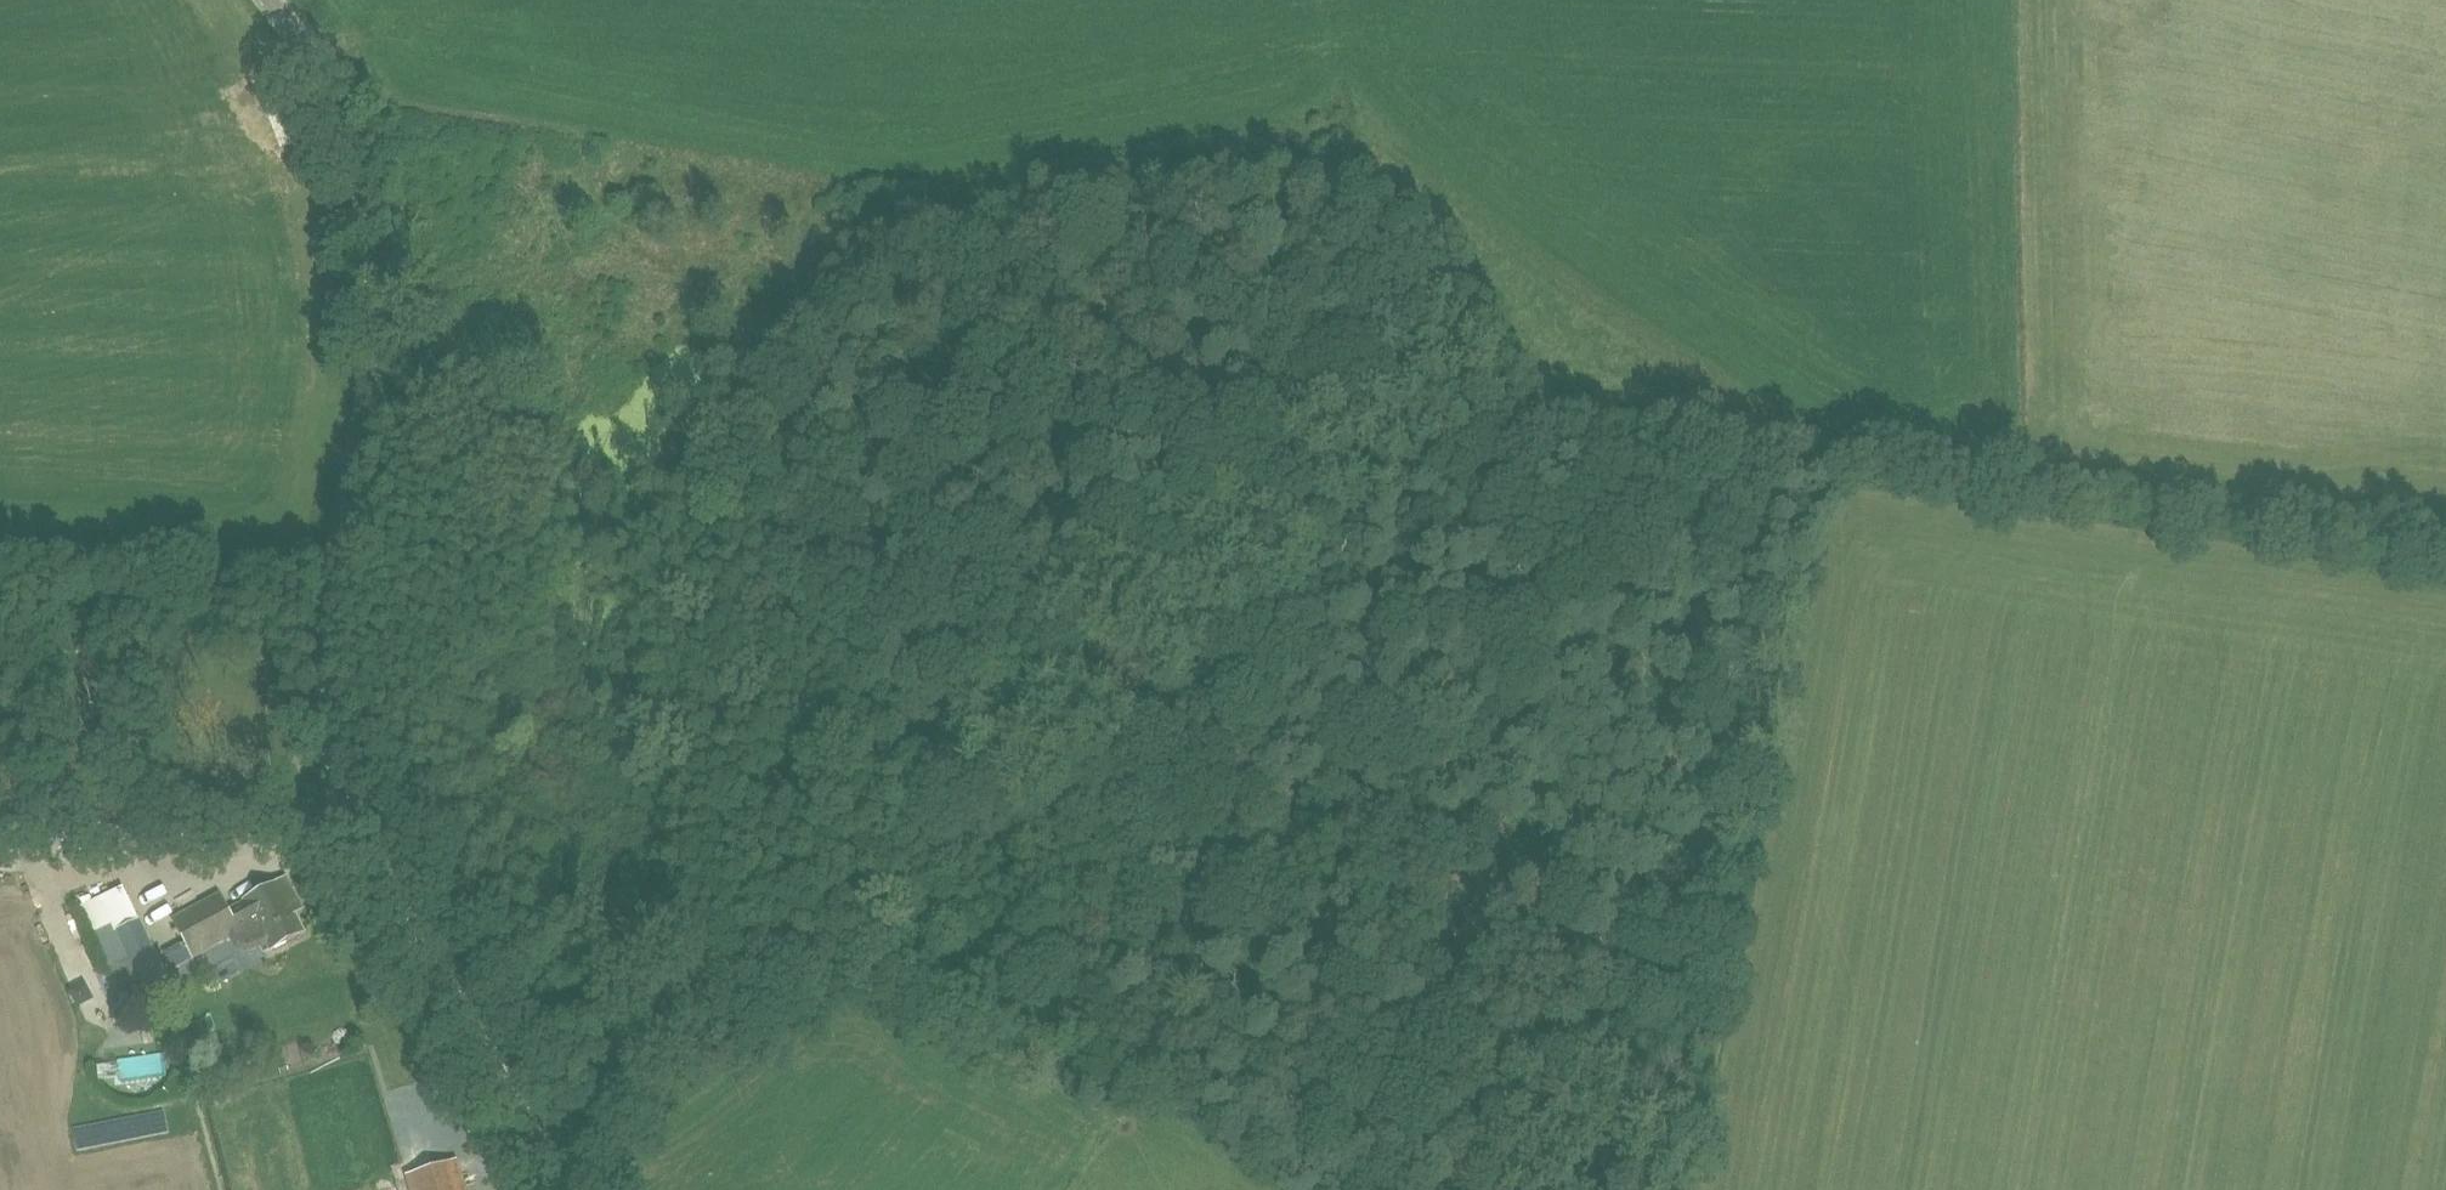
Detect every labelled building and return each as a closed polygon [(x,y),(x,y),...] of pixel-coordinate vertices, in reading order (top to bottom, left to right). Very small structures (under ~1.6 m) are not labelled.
[(255,951),(268,944),(271,949),(303,932),(287,901),(295,896),(286,878),(245,900),(248,906),(231,915),(219,893),(172,918),(193,957),(229,938),(234,949),(241,952),(248,952),(255,951)] [(144,991),(115,931),(138,920),(121,886),(80,906),(109,967),(124,1000),(144,991)] [(115,931),(144,991),(168,980),(139,919),(138,920),(115,931)] [(175,967),(193,957),(184,942),(166,951),(175,967)] [(590,1162),(597,1157),(594,1151),(586,1155),(590,1162)] [(408,1176),(413,1189),(464,1189),(454,1161),(408,1176)]
